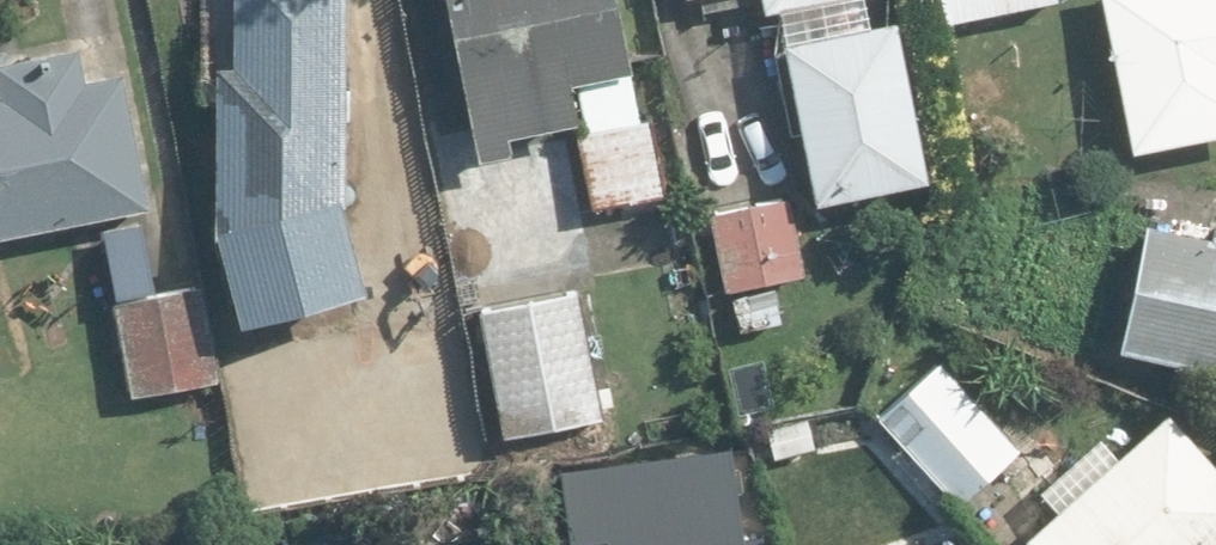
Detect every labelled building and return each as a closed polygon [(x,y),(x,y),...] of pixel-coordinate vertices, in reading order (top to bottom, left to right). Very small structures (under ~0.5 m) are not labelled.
[(247,59),(231,58),(227,230),(255,315),(382,273),(358,200),(363,0),(248,0),(247,59)] [(476,158),(527,152),(524,128),(584,120),(594,198),(669,188),(645,0),(456,0),(476,158)] [(956,19),(1048,0),(952,0),(956,19)] [(1144,147),(1215,134),(1215,0),(1117,0),(1144,147)] [(918,15),(800,34),(825,188),(942,169),(918,15)] [(2,57),(9,93),(0,94),(0,229),(156,199),(130,69),(93,76),(86,41),(2,57)] [(705,256),(731,251),(747,332),(790,323),(783,283),(819,276),(804,197),(698,218),(705,256)] [(1126,342),(1215,360),(1215,224),(1152,211),(1126,342)] [(213,287),(125,297),(136,389),(224,379),(213,287)] [(591,292),(488,306),(505,426),(608,412),(591,292)] [(947,347),(873,416),(965,512),(1038,444),(947,347)] [(1032,535),(1041,544),(1215,544),(1215,447),(1178,407),(1131,452),(1110,430),(1046,490),(1061,507),(1032,535)] [(578,473),(582,544),(673,544),(669,469),(578,473)]
